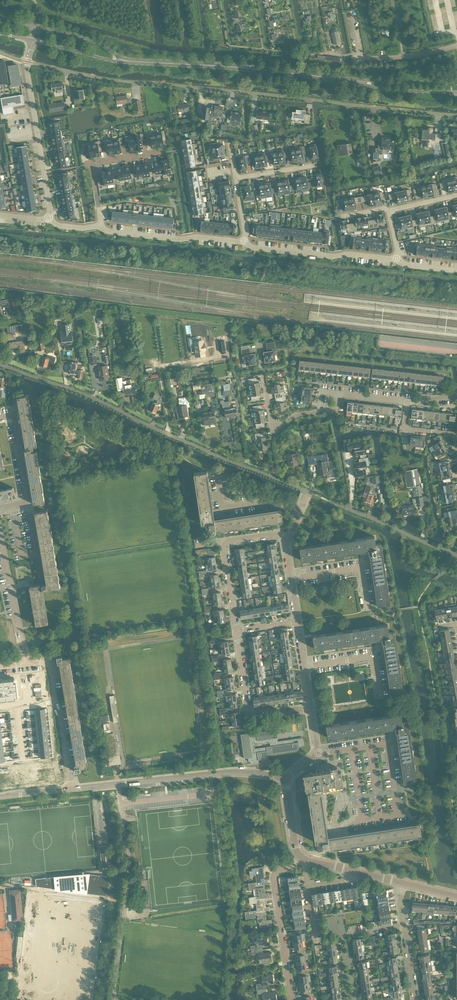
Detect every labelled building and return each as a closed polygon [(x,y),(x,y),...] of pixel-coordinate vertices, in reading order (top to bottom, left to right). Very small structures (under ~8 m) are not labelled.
[(339,32),(338,32),(338,31),(337,32),(336,29),(331,30),(332,33),(331,33),(334,45),(340,43),(338,34),(339,34),(339,32)] [(0,61),(0,90),(1,98),(3,108),(4,114),(14,112),(13,110),(25,108),(25,105),(23,94),(22,88),(21,84),(18,65),(6,67),(5,61),(0,61)] [(61,82),(51,84),(52,91),(56,90),(56,92),(65,91),(64,84),(62,84),(61,82)] [(72,91),(74,98),(79,97),(79,99),(85,99),(84,94),(86,93),(85,89),(80,90),(78,90),(72,91)] [(128,102),(127,95),(121,96),(119,96),(115,97),(117,104),(119,104),(120,104),(120,103),(123,103),(123,104),(124,103),(128,102)] [(64,102),(49,105),(50,111),(65,109),(64,102)] [(177,106),(174,107),(175,113),(179,112),(178,112),(182,111),(182,113),(184,113),(184,111),(189,110),(188,104),(177,105),(177,106)] [(202,119),(207,120),(209,120),(208,122),(207,122),(206,128),(208,128),(210,128),(211,128),(212,115),(209,115),(210,107),(203,106),(202,116),(202,119)] [(222,112),(222,107),(215,106),(214,111),(213,111),(212,117),(217,118),(217,117),(223,117),(223,112),(222,112)] [(306,111),(302,110),(296,109),(296,113),(293,112),(292,114),(292,117),(292,119),(297,119),(304,120),(304,123),(310,124),(311,114),(310,114),(305,114),(306,111)] [(258,112),(257,118),(257,119),(261,119),(260,120),(263,120),(268,120),(268,119),(269,113),(269,112),(269,111),(258,110),(258,111),(258,112)] [(227,115),(226,123),(230,123),(230,124),(240,125),(241,122),(242,113),(231,112),(232,112),(231,112),(231,116),(227,115)] [(51,130),(51,132),(61,131),(59,122),(58,122),(55,122),(52,123),(50,123),(50,124),(48,124),(49,127),(50,127),(51,130)] [(427,128),(426,129),(423,129),(422,140),(425,140),(425,145),(431,145),(431,140),(435,140),(435,133),(432,133),(432,129),(428,129),(427,128)] [(162,137),(165,136),(164,130),(161,131),(162,134),(156,135),(156,134),(155,134),(158,146),(164,145),(162,137)] [(53,141),(64,139),(62,139),(61,131),(51,132),(52,135),(53,141)] [(140,137),(134,138),(136,149),(142,148),(141,140),(144,139),(143,133),(140,134),(140,137)] [(158,146),(155,134),(149,135),(149,133),(146,133),(147,139),(150,139),(151,147),(158,146)] [(136,149),(134,138),(128,139),(128,136),(125,136),(126,142),(129,142),(130,150),(136,149)] [(119,140),(113,141),(115,153),(121,152),(120,144),(123,143),(122,137),(119,138),(119,140)] [(393,139),(387,139),(387,138),(382,138),(382,139),(378,139),(378,148),(372,148),(372,161),(378,161),(378,150),(382,150),(382,148),(393,148),(393,139)] [(53,141),(54,147),(54,150),(65,148),(64,139),(53,141)] [(106,140),(103,141),(104,146),(107,146),(109,154),(110,154),(110,156),(114,155),(114,153),(115,153),(113,141),(112,139),(106,140)] [(97,142),(91,143),(93,156),(94,156),(100,155),(98,147),(101,146),(100,140),(97,141),(97,142)] [(85,143),(82,144),(83,149),(86,149),(87,157),(88,157),(89,159),(93,158),(93,157),(93,156),(91,143),(91,142),(85,143)] [(441,143),(445,159),(450,158),(447,142),(441,143)] [(212,152),(211,153),(224,151),(224,147),(223,147),(223,145),(217,146),(217,143),(211,144),(212,152)] [(350,144),(337,146),(337,145),(339,156),(352,154),(350,143),(350,144)] [(311,153),(312,159),(318,158),(318,154),(317,150),(316,144),(309,145),(310,147),(307,148),(308,154),(311,153)] [(295,147),(298,162),(301,161),(301,160),(304,160),(303,155),(306,154),(304,146),(295,147)] [(287,151),(288,157),(290,157),(291,162),(294,162),(298,162),(295,147),(289,148),(290,151),(287,151)] [(54,150),(55,153),(56,159),(65,157),(64,149),(65,148),(54,150)] [(277,150),(279,165),(283,164),(283,163),(285,163),(285,158),(288,157),(287,151),(284,152),(283,149),(277,150)] [(268,152),(268,154),(269,160),(272,160),(273,165),(275,165),(276,165),(279,165),(277,150),(268,152)] [(213,159),(214,162),(220,161),(219,158),(225,157),(224,155),(225,155),(224,151),(211,153),(212,159),(213,159)] [(259,153),(261,168),(265,167),(267,166),(266,161),(269,160),(268,154),(265,155),(265,152),(259,153)] [(259,154),(250,155),(251,163),(254,163),(255,168),(257,168),(261,168),(259,153),(258,153),(259,154)] [(238,157),(239,163),(239,167),(240,167),(240,171),(247,170),(246,164),(249,163),(248,158),(249,158),(249,155),(245,156),(238,157)] [(65,157),(56,159),(57,165),(57,168),(65,167),(67,166),(65,157)] [(166,160),(160,161),(162,175),(172,174),(171,168),(168,169),(166,160)] [(153,177),(162,175),(160,161),(160,162),(154,163),(155,171),(152,171),(153,177)] [(153,177),(152,171),(149,172),(148,165),(147,165),(147,163),(142,164),(144,178),(153,177)] [(135,179),(135,180),(144,178),(142,164),(137,165),(137,166),(136,167),(137,174),(134,174),(135,179)] [(135,179),(134,174),(134,173),(131,174),(130,167),(129,167),(128,165),(123,166),(126,181),(126,180),(135,179)] [(126,181),(123,166),(118,167),(118,168),(117,169),(119,177),(116,178),(116,179),(117,183),(126,181)] [(380,166),(373,168),(376,177),(383,175),(380,166)] [(108,185),(105,171),(99,173),(100,181),(98,181),(98,187),(108,185)] [(117,184),(117,183),(116,179),(113,179),(111,171),(106,172),(106,171),(105,171),(108,185),(117,184)] [(60,183),(69,181),(68,172),(66,173),(66,172),(58,174),(59,177),(60,183)] [(312,182),(313,188),(323,186),(322,182),(323,182),(322,178),(321,178),(321,174),(314,175),(315,181),(312,182)] [(292,185),(293,191),(296,190),(296,193),(303,192),(300,177),(296,178),(294,179),(295,185),(292,185)] [(300,177),(303,192),(309,191),(308,188),(311,188),(310,182),(307,182),(306,177),(304,177),(300,177)] [(454,192),(451,178),(442,180),(442,182),(439,183),(441,189),(446,187),(448,193),(450,192),(450,193),(454,192)] [(278,193),(278,196),(284,195),(282,180),(278,181),(278,182),(276,182),(277,187),(274,188),(275,194),(278,193)] [(282,180),(284,195),(294,193),(293,191),(292,185),(289,185),(288,180),(286,180),(282,180)] [(61,192),(71,190),(69,181),(60,183),(58,183),(59,186),(60,186),(61,189),(61,192)] [(260,196),(260,199),(266,198),(264,183),(260,184),(260,185),(258,185),(259,190),(256,191),(257,197),(260,196)] [(264,183),(266,198),(272,197),(272,194),(275,194),(274,188),(271,188),(270,183),(268,183),(264,183)] [(435,184),(426,186),(428,198),(432,197),(432,196),(434,196),(433,190),(436,190),(435,184)] [(245,198),(246,201),(255,200),(254,191),(251,192),(250,186),(243,187),(244,194),(245,198)] [(426,186),(417,188),(418,194),(421,193),(422,198),(424,198),(425,198),(428,198),(426,186)] [(409,189),(400,191),(403,203),(407,202),(409,201),(408,196),(411,195),(409,189)] [(72,199),(71,190),(61,192),(62,195),(63,201),(72,199)] [(379,191),(373,192),(376,206),(380,205),(380,204),(382,204),(381,198),(384,198),(382,192),(379,192),(379,191)] [(399,204),(403,203),(400,191),(388,194),(390,200),(396,199),(397,204),(399,204)] [(372,207),(376,206),(373,192),(373,194),(361,197),(362,202),(369,201),(370,207),(372,206),(372,207)] [(362,202),(361,197),(348,199),(350,211),(354,210),(356,209),(356,204),(362,202)] [(63,204),(64,210),(74,208),(72,199),(63,201),(61,201),(62,204),(63,204)] [(347,211),(350,211),(348,199),(336,201),(337,207),(343,206),(344,211),(346,211),(347,211)] [(233,208),(232,203),(220,205),(221,205),(222,210),(223,210),(224,213),(230,212),(229,209),(233,208)] [(440,208),(443,221),(444,221),(452,219),(452,218),(451,212),(448,212),(447,207),(444,207),(440,208)] [(65,212),(66,219),(74,217),(75,217),(74,208),(64,210),(65,212)] [(437,223),(443,221),(440,208),(437,209),(434,210),(436,215),(433,216),(434,222),(437,221),(437,223)] [(434,222),(433,216),(430,217),(429,211),(426,212),(426,211),(422,212),(426,226),(435,224),(434,222)] [(415,220),(416,226),(419,225),(419,227),(426,226),(422,212),(419,213),(416,214),(418,219),(415,220)] [(377,219),(373,220),(374,228),(379,227),(379,224),(385,223),(384,220),(385,220),(384,216),(383,214),(376,215),(377,219)] [(404,216),(407,230),(414,229),(413,226),(416,226),(415,220),(412,221),(410,215),(408,216),(408,215),(404,216)] [(368,216),(361,218),(363,226),(369,225),(369,229),(374,228),(373,220),(368,220),(368,216)] [(407,228),(404,216),(400,217),(401,217),(398,218),(400,223),(397,224),(398,230),(407,228)] [(356,223),(351,223),(353,232),(355,231),(358,231),(357,227),(363,226),(361,218),(355,219),(356,223)] [(346,220),(340,221),(341,231),(347,230),(348,233),(351,232),(353,232),(351,223),(347,224),(346,220)] [(21,324),(7,326),(10,348),(19,347),(20,347),(20,354),(21,354),(21,353),(25,352),(25,351),(26,351),(24,338),(16,339),(15,333),(23,332),(21,324)] [(61,333),(62,341),(72,340),(71,332),(70,332),(69,325),(62,325),(63,333),(61,333)] [(203,341),(199,341),(199,337),(189,339),(190,347),(191,353),(195,352),(196,356),(205,355),(204,350),(205,350),(204,344),(203,344),(203,341)] [(129,354),(126,340),(118,342),(121,355),(129,354)] [(272,362),(273,362),(273,361),(275,360),(274,355),(276,355),(275,351),(276,351),(275,341),(266,342),(267,352),(264,352),(266,362),(272,361),(272,362)] [(247,365),(249,365),(250,365),(250,364),(256,364),(255,354),(251,354),(250,348),(241,350),(242,356),(244,356),(244,360),(246,360),(247,365)] [(49,369),(54,370),(55,364),(54,363),(56,358),(47,355),(46,358),(43,357),(41,365),(42,365),(41,366),(44,367),(44,366),(48,367),(48,368),(49,368),(49,369)] [(77,377),(82,378),(84,370),(81,370),(82,366),(78,365),(78,363),(71,361),(69,374),(76,375),(76,374),(78,374),(77,377)] [(98,367),(100,379),(109,378),(107,365),(98,367)] [(126,381),(123,381),(122,377),(119,378),(121,390),(125,390),(126,394),(132,393),(133,394),(137,393),(135,382),(135,379),(134,379),(126,380),(126,381)] [(249,384),(249,390),(260,388),(259,382),(256,383),(255,378),(248,379),(249,384)] [(275,394),(275,398),(285,397),(285,393),(284,393),(284,391),(283,385),(279,386),(279,384),(274,385),(275,387),(271,388),(272,393),(275,393),(276,394),(275,394)] [(303,390),(302,395),(312,396),(312,391),(313,391),(313,392),(314,388),(313,388),(302,387),(302,390),(303,390)] [(260,388),(249,390),(250,396),(251,396),(252,401),(259,400),(258,395),(261,394),(260,388)] [(153,403),(150,410),(150,411),(151,411),(152,412),(153,412),(155,413),(157,408),(159,405),(158,405),(160,401),(162,402),(161,396),(155,394),(153,399),(158,401),(156,404),(153,403)] [(312,396),(302,395),(301,400),(300,404),(311,405),(312,405),(312,401),(311,401),(312,396)] [(24,449),(25,453),(26,453),(35,501),(33,502),(33,504),(45,502),(36,451),(33,452),(33,447),(37,447),(28,396),(17,397),(17,400),(19,400),(27,448),(24,449)] [(177,407),(179,418),(185,417),(185,419),(188,418),(189,418),(188,416),(187,408),(190,407),(190,405),(189,400),(188,400),(187,397),(181,398),(182,401),(179,402),(180,406),(177,407)] [(285,397),(275,398),(276,402),(277,402),(277,403),(274,404),(275,410),(278,409),(279,411),(284,410),(283,408),(287,408),(286,402),(285,402),(285,400),(286,400),(285,397)] [(232,417),(230,408),(229,401),(224,402),(224,400),(221,401),(221,403),(222,403),(223,408),(224,408),(226,418),(232,417)] [(253,411),(254,417),(265,416),(264,410),(261,410),(260,405),(253,406),(254,411),(253,411)] [(204,409),(202,410),(204,421),(204,422),(204,426),(208,425),(210,425),(210,420),(208,411),(205,412),(204,409)] [(265,416),(254,417),(255,423),(256,423),(256,428),(263,427),(263,422),(266,421),(265,416)] [(255,434),(256,439),(257,439),(259,449),(262,449),(263,451),(264,453),(265,453),(267,452),(267,451),(267,449),(266,443),(267,443),(266,441),(265,437),(266,437),(265,432),(255,434)] [(410,445),(416,446),(417,436),(412,436),(412,435),(412,434),(408,434),(407,446),(410,446),(410,445)] [(417,436),(416,446),(421,446),(421,447),(424,448),(425,436),(422,436),(422,437),(417,436)] [(440,438),(430,443),(431,446),(432,446),(435,450),(443,446),(441,441),(442,441),(440,437),(440,438)] [(344,444),(345,452),(354,450),(361,449),(361,448),(360,441),(350,442),(344,443),(344,444)] [(435,450),(432,452),(435,457),(437,456),(438,458),(448,453),(448,452),(447,449),(446,449),(446,450),(443,446),(435,450)] [(354,450),(355,455),(356,455),(356,458),(367,456),(365,448),(361,448),(361,449),(354,450)] [(296,453),(288,454),(289,465),(298,464),(296,453)] [(318,462),(320,475),(327,474),(327,473),(337,471),(336,464),(329,465),(327,454),(313,456),(313,457),(310,457),(311,463),(318,462)] [(355,462),(354,463),(355,468),(366,466),(370,466),(368,457),(365,458),(356,459),(355,460),(355,462)] [(438,463),(437,463),(438,472),(441,471),(450,469),(449,464),(450,464),(450,461),(449,461),(438,463)] [(355,471),(354,471),(355,477),(367,474),(366,466),(355,468),(354,468),(355,471)] [(417,469),(408,471),(411,487),(408,487),(409,491),(411,491),(414,490),(415,497),(422,496),(417,469)] [(450,469),(441,471),(442,476),(441,476),(441,480),(453,478),(452,474),(451,474),(450,469)] [(207,477),(208,477),(207,471),(194,473),(202,523),(203,523),(204,532),(216,531),(216,532),(283,522),(281,509),(275,510),(275,511),(219,520),(219,519),(213,520),(207,477)] [(443,489),(441,489),(442,494),(454,492),(453,487),(454,487),(455,487),(454,483),(443,486),(443,489)] [(367,485),(364,492),(363,496),(364,496),(363,500),(371,503),(374,495),(371,494),(373,489),(371,488),(371,487),(367,485)] [(13,499),(12,494),(15,494),(13,487),(10,488),(10,490),(0,492),(0,502),(13,499)] [(442,494),(443,500),(445,499),(446,502),(456,500),(456,499),(456,497),(455,497),(454,492),(442,494)] [(417,505),(417,506),(424,505),(422,497),(416,498),(416,499),(413,499),(413,503),(414,503),(415,506),(417,505)] [(402,511),(402,516),(415,513),(414,505),(401,507),(401,506),(395,507),(396,512),(402,511)] [(450,517),(456,515),(456,506),(447,508),(448,512),(449,511),(450,517)] [(49,590),(60,588),(47,511),(35,513),(47,584),(41,585),(30,587),(36,625),(48,623),(43,590),(49,589),(49,590)] [(369,555),(370,557),(371,557),(378,603),(377,603),(377,606),(390,604),(382,554),(383,554),(381,543),(375,544),(374,536),(366,537),(366,539),(303,548),(302,547),(299,547),(301,560),(368,550),(368,551),(369,554),(369,555)] [(207,558),(208,564),(218,562),(217,560),(216,560),(215,556),(214,548),(214,547),(208,548),(209,555),(210,554),(210,557),(209,557),(207,558)] [(389,632),(388,624),(379,626),(379,627),(316,637),(316,635),(313,636),(315,648),(374,639),(381,638),(381,639),(382,639),(382,642),(383,645),(384,645),(391,691),(390,692),(390,695),(403,693),(395,640),(396,640),(395,631),(389,632)] [(441,636),(442,642),(451,640),(450,636),(453,635),(452,633),(450,634),(450,635),(441,636)] [(443,647),(444,652),(453,651),(452,647),(454,646),(454,644),(452,644),(452,645),(443,647)] [(445,658),(446,663),(455,661),(454,657),(456,657),(456,655),(454,655),(454,656),(445,658)] [(75,764),(74,764),(75,767),(75,771),(81,771),(80,768),(87,767),(69,658),(62,659),(62,656),(57,657),(57,661),(58,664),(61,664),(77,764),(75,764)] [(448,674),(456,672),(456,668),(456,665),(456,666),(456,667),(447,668),(448,674)] [(2,698),(2,700),(16,698),(15,696),(18,696),(17,681),(15,681),(14,678),(0,680),(0,698),(2,698)] [(118,723),(114,696),(110,696),(114,723),(118,723)] [(396,731),(396,734),(398,734),(405,780),(403,781),(404,784),(416,782),(408,729),(409,729),(408,720),(402,721),(401,713),(393,715),(393,716),(329,726),(329,724),(326,725),(328,737),(394,727),(395,728),(395,731),(396,731)] [(256,732),(256,733),(254,733),(249,734),(249,733),(241,734),(244,758),(250,758),(250,761),(253,761),(254,763),(259,763),(258,760),(268,759),(268,758),(268,755),(299,750),(299,746),(298,742),(294,743),(294,741),(294,739),(278,741),(277,737),(276,729),(256,732)] [(307,788),(308,791),(321,789),(322,789),(343,786),(341,772),(338,772),(337,767),(320,769),(303,772),(306,788),(307,788)] [(315,841),(316,841),(318,852),(330,850),(421,836),(422,836),(420,823),(414,824),(414,826),(396,828),(390,829),(383,830),(375,831),(369,832),(361,834),(354,835),(341,837),(341,835),(329,837),(327,837),(320,795),(322,795),(321,789),(308,791),(315,841)] [(106,846),(100,846),(102,867),(108,867),(106,846)] [(255,875),(257,882),(257,885),(264,884),(268,884),(267,879),(265,879),(263,867),(252,868),(252,870),(249,871),(250,876),(255,875)] [(89,874),(86,893),(108,896),(111,872),(107,872),(106,876),(89,874)] [(40,887),(78,892),(79,892),(80,891),(80,890),(81,890),(81,889),(79,874),(36,878),(36,886),(40,887)] [(256,889),(257,896),(258,899),(265,898),(270,897),(269,892),(265,893),(264,884),(257,885),(257,882),(248,883),(249,890),(256,889)] [(144,887),(137,888),(138,896),(145,895),(144,887)] [(23,907),(25,892),(20,891),(20,890),(10,891),(13,923),(22,922),(22,920),(23,920),(22,907),(23,907)] [(146,896),(137,897),(137,900),(139,900),(139,901),(138,901),(139,909),(147,908),(146,900),(145,900),(145,899),(147,899),(146,896)] [(257,903),(258,910),(258,913),(265,912),(270,911),(270,906),(266,907),(265,898),(258,899),(257,896),(249,897),(250,904),(257,903)] [(258,910),(245,912),(246,919),(257,917),(258,922),(259,922),(260,927),(272,926),(271,920),(266,920),(265,912),(258,913),(258,910)] [(385,935),(386,941),(396,940),(396,939),(397,939),(397,937),(396,937),(395,933),(385,935)] [(292,940),(293,943),(302,941),(301,934),(293,935),(293,940),(292,940)] [(250,946),(251,951),(262,949),(262,945),(268,945),(266,935),(256,937),(257,945),(250,946)] [(297,949),(298,952),(306,951),(305,947),(303,948),(302,941),(293,943),(293,945),(294,945),(295,949),(297,949)] [(326,950),(328,950),(336,949),(336,948),(337,948),(337,946),(336,946),(335,942),(327,943),(327,947),(326,947),(326,950)] [(262,949),(251,951),(252,956),(258,955),(260,963),(271,962),(269,952),(263,953),(262,949)] [(295,961),(296,963),(305,962),(304,955),(306,955),(306,951),(298,952),(298,956),(296,956),(296,961),(295,961)] [(387,962),(386,964),(386,965),(389,965),(397,963),(398,963),(398,961),(397,961),(396,957),(388,958),(388,961),(387,962)] [(305,962),(296,963),(296,965),(297,965),(298,970),(300,969),(301,973),(309,972),(308,968),(306,968),(305,962)] [(328,972),(329,974),(337,973),(337,972),(338,972),(338,970),(337,970),(336,966),(333,967),(332,965),(324,967),(326,966),(326,972),(328,972)] [(299,981),(298,982),(299,984),(308,982),(307,976),(309,975),(309,972),(301,973),(301,976),(299,977),(299,981)] [(256,984),(257,990),(268,988),(268,984),(274,983),(272,974),(261,975),(263,983),(256,984)] [(303,990),(304,994),(312,992),(311,989),(309,989),(308,982),(299,984),(299,986),(300,986),(301,990),(303,990)] [(391,988),(390,990),(390,991),(393,990),(401,989),(402,988),(402,987),(401,987),(400,983),(392,984),(390,985),(391,988)] [(257,990),(258,994),(264,993),(265,999),(276,999),(275,992),(269,993),(268,988),(257,990)] [(393,997),(393,999),(402,999),(402,996),(402,992),(403,991),(402,990),(401,990),(401,989),(393,990),(394,997),(393,997)]
